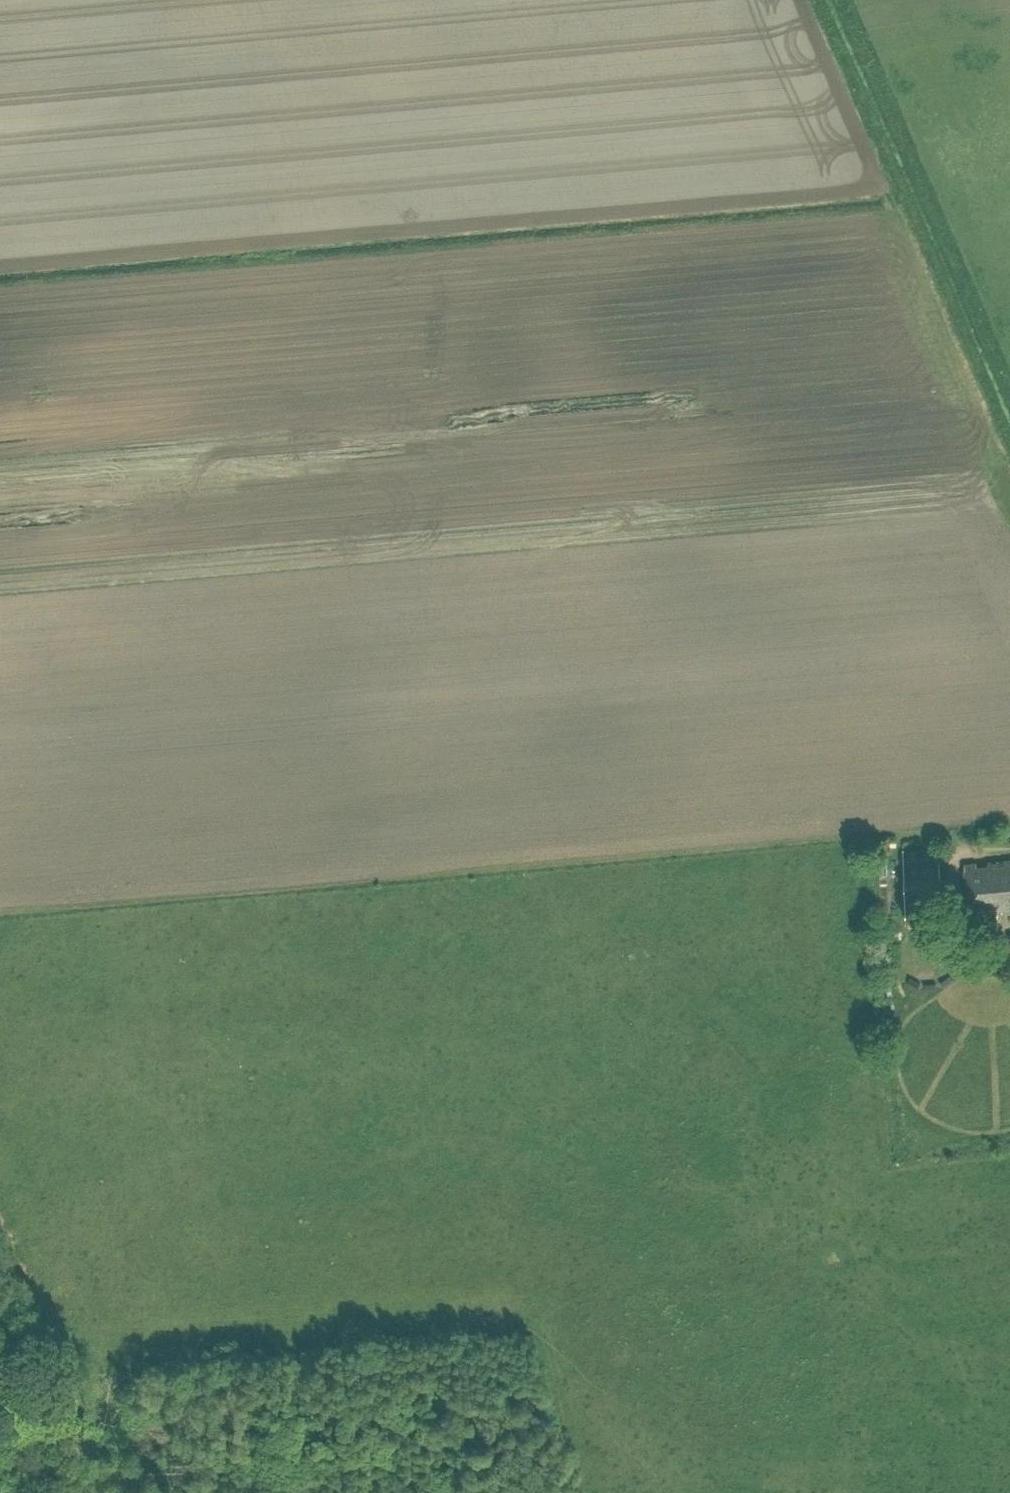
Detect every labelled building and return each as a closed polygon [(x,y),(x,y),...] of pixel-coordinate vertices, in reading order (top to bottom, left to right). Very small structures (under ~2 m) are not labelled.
[(942,912),(940,859),(904,860),(906,913),(942,912)] [(989,861),(990,865),(978,866),(977,863),(966,864),(971,914),(1009,910),(1009,859),(989,861)]
